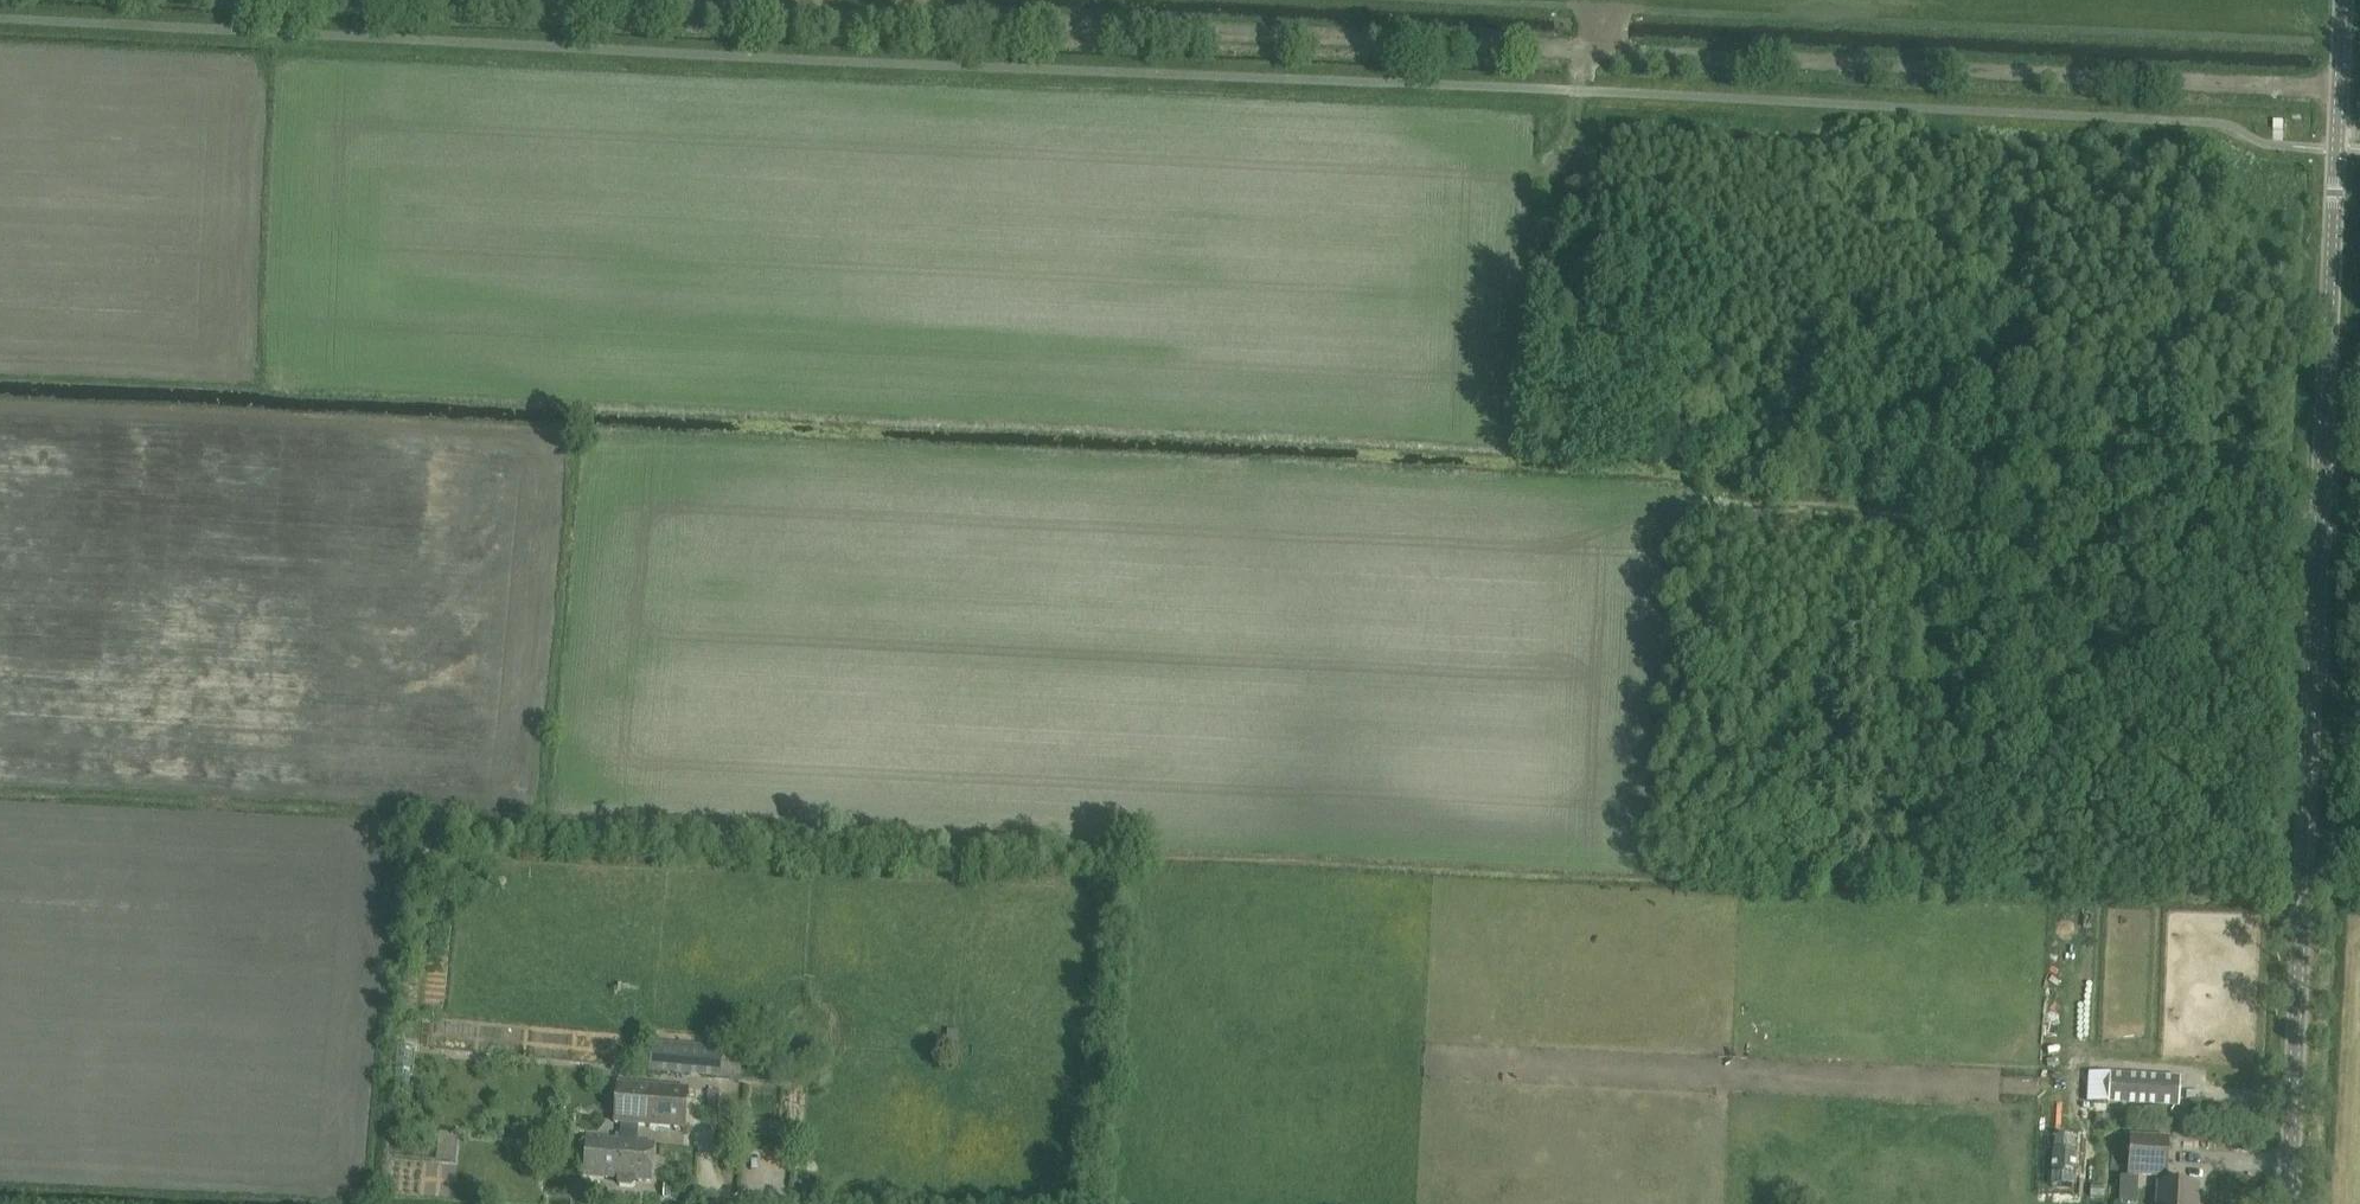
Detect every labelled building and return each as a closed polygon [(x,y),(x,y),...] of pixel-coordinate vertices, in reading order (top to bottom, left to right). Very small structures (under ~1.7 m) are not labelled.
[(650,1072),(721,1078),(739,1080),(742,1051),(652,1043),(650,1072)] [(2109,1074),(2108,1103),(2179,1106),(2180,1077),(2109,1074)] [(582,1174),(617,1177),(616,1183),(619,1186),(631,1187),(634,1184),(635,1179),(651,1180),(654,1143),(638,1142),(639,1125),(684,1129),(688,1090),(619,1084),(616,1122),(624,1123),(623,1141),(585,1138),(582,1174)] [(2166,1179),(2169,1137),(2129,1136),(2127,1177),(2166,1179)] [(2075,1186),(2077,1139),(2053,1138),(2051,1185),(2075,1186)] [(664,1183),(664,1196),(678,1196),(679,1183),(664,1183)] [(2197,1186),(2158,1184),(2157,1203),(2196,1203),(2197,1186)]
